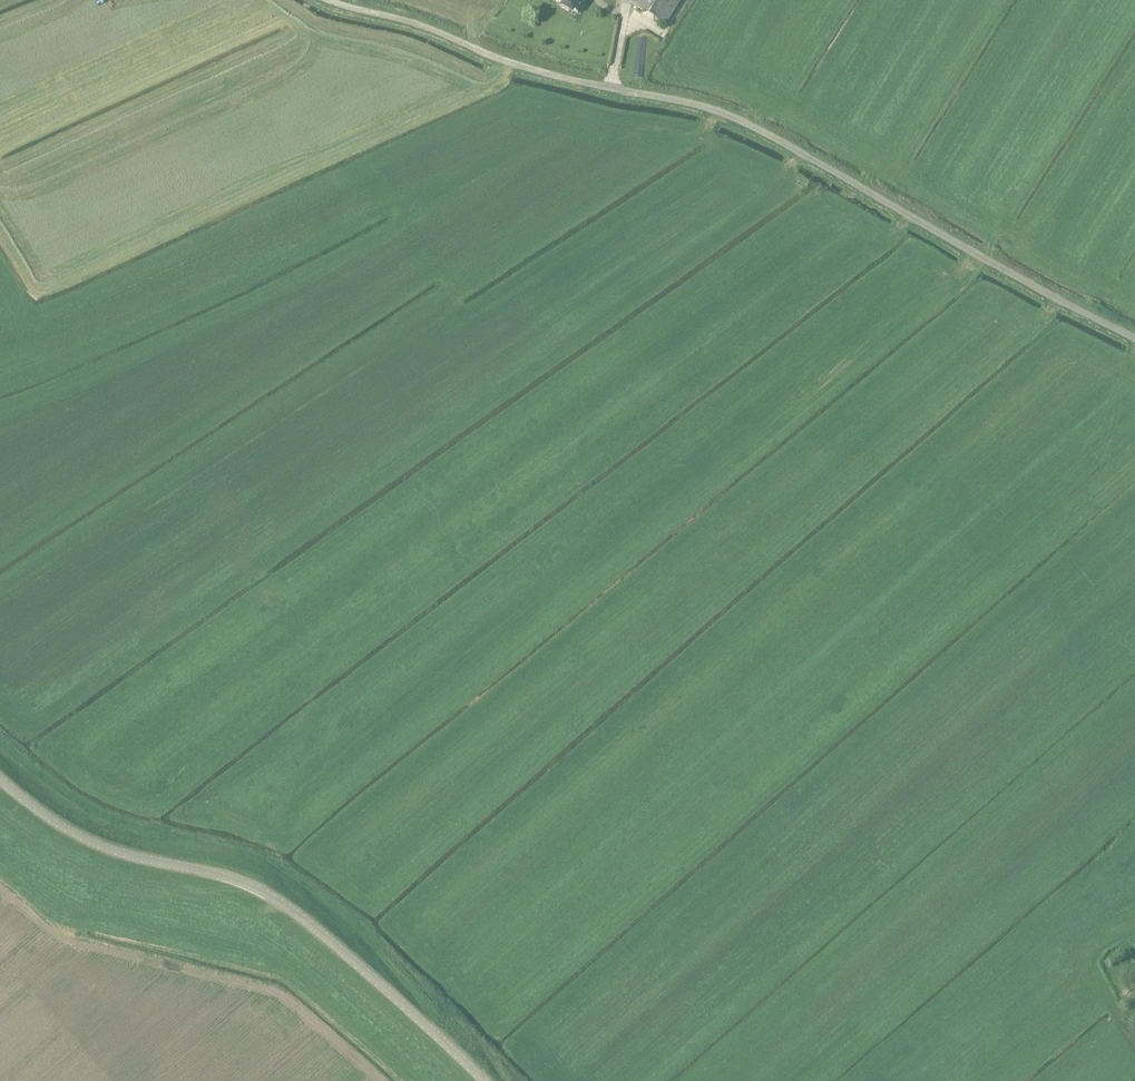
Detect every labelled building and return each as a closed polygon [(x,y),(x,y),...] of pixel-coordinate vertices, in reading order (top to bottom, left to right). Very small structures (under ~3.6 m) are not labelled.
[(569,12),(571,10),(577,14),(586,0),(564,0),(560,7),(569,12)] [(632,5),(667,25),(682,0),(635,0),(632,5)]
